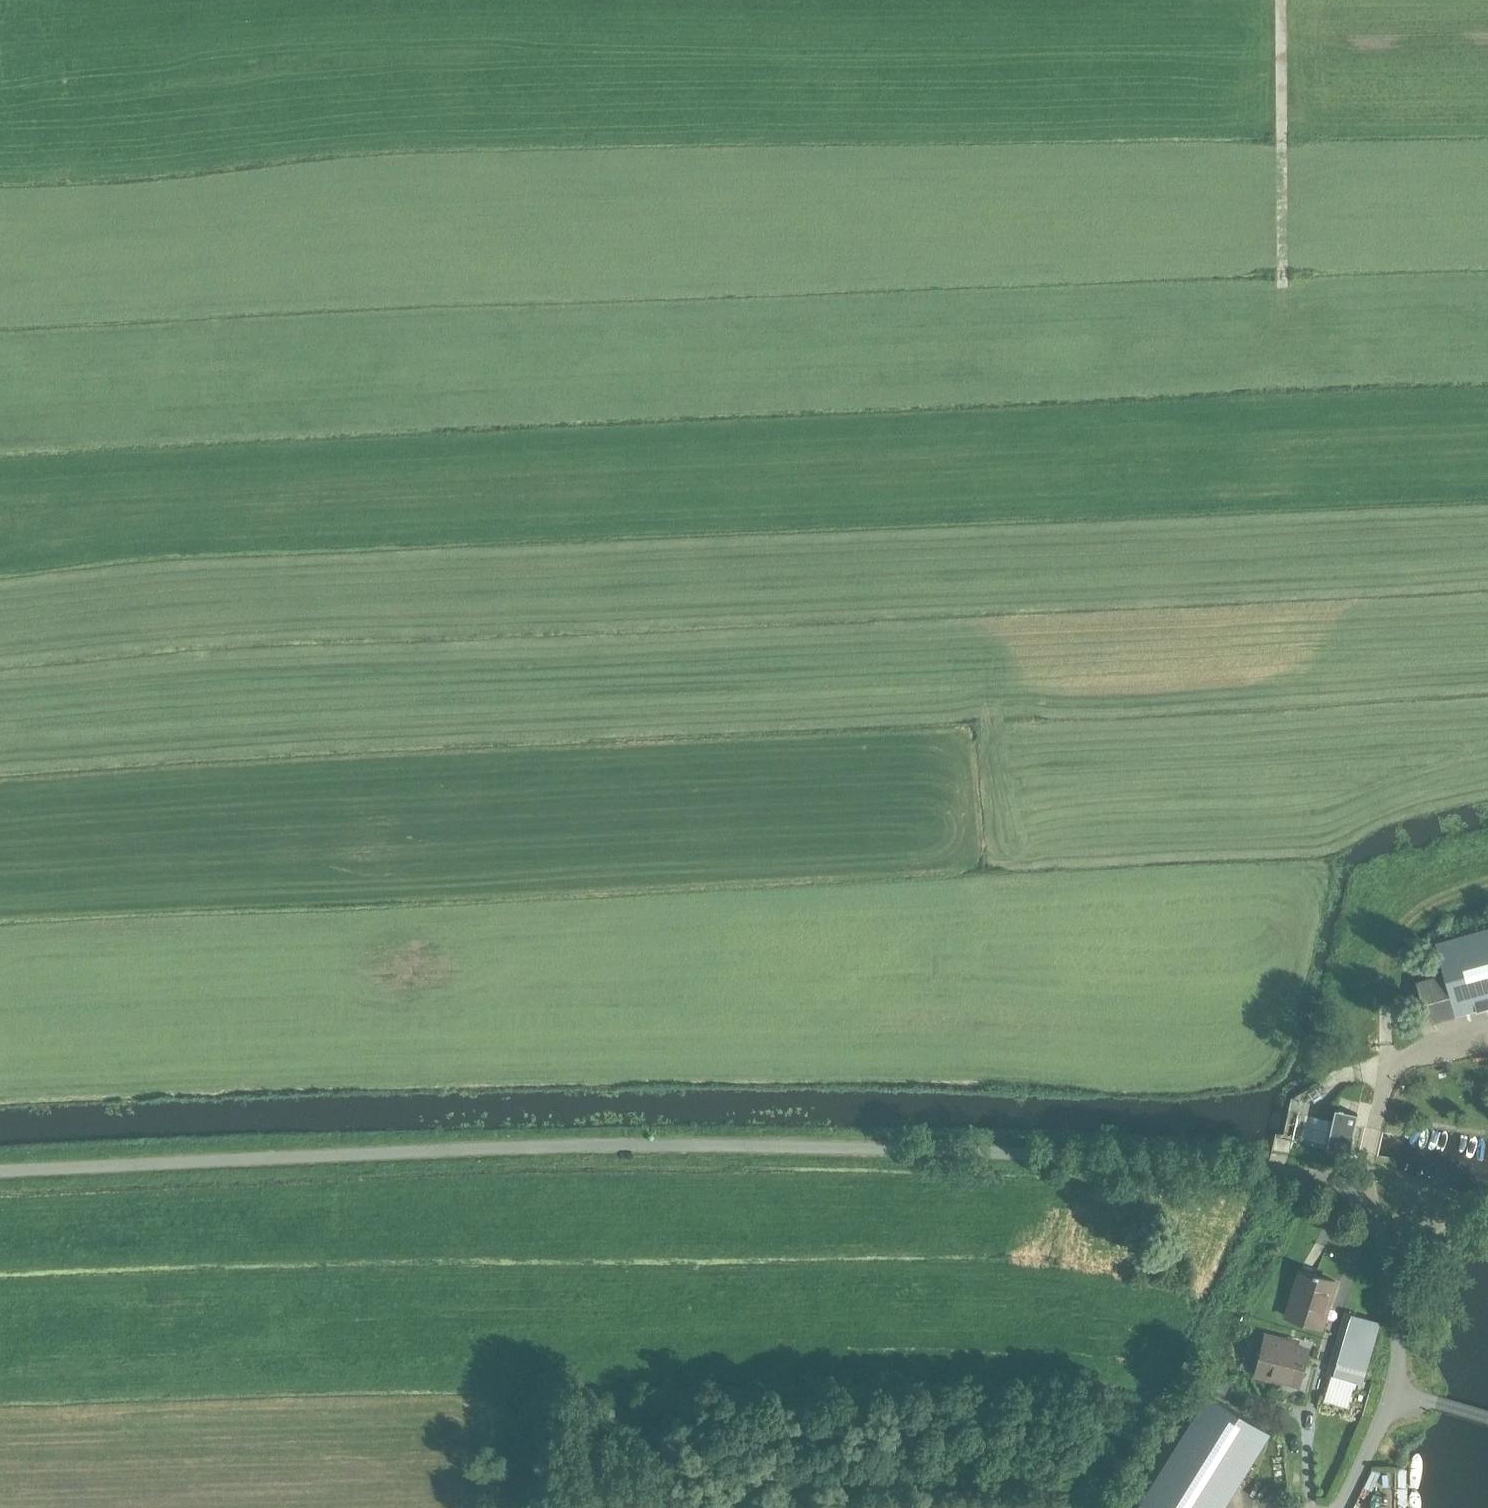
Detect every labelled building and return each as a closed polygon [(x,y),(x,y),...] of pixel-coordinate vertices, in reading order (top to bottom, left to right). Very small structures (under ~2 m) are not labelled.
[(1436,942),(1446,977),(1420,984),(1431,1021),(1487,1005),(1487,927),(1436,942)] [(1335,1109),(1332,1122),(1327,1148),(1349,1153),(1358,1114),(1335,1109)] [(1286,1316),(1320,1328),(1335,1282),(1301,1271),(1286,1316)] [(1346,1309),(1336,1342),(1371,1352),(1380,1320),(1346,1309)] [(1254,1373),(1297,1384),(1306,1349),(1287,1344),(1288,1341),(1264,1335),(1254,1373)] [(1362,1381),(1371,1352),(1336,1342),(1327,1371),(1362,1381)] [(1212,1371),(1206,1385),(1216,1390),(1223,1376),(1212,1371)] [(1137,1507),(1222,1507),(1269,1432),(1207,1393),(1137,1507)]
